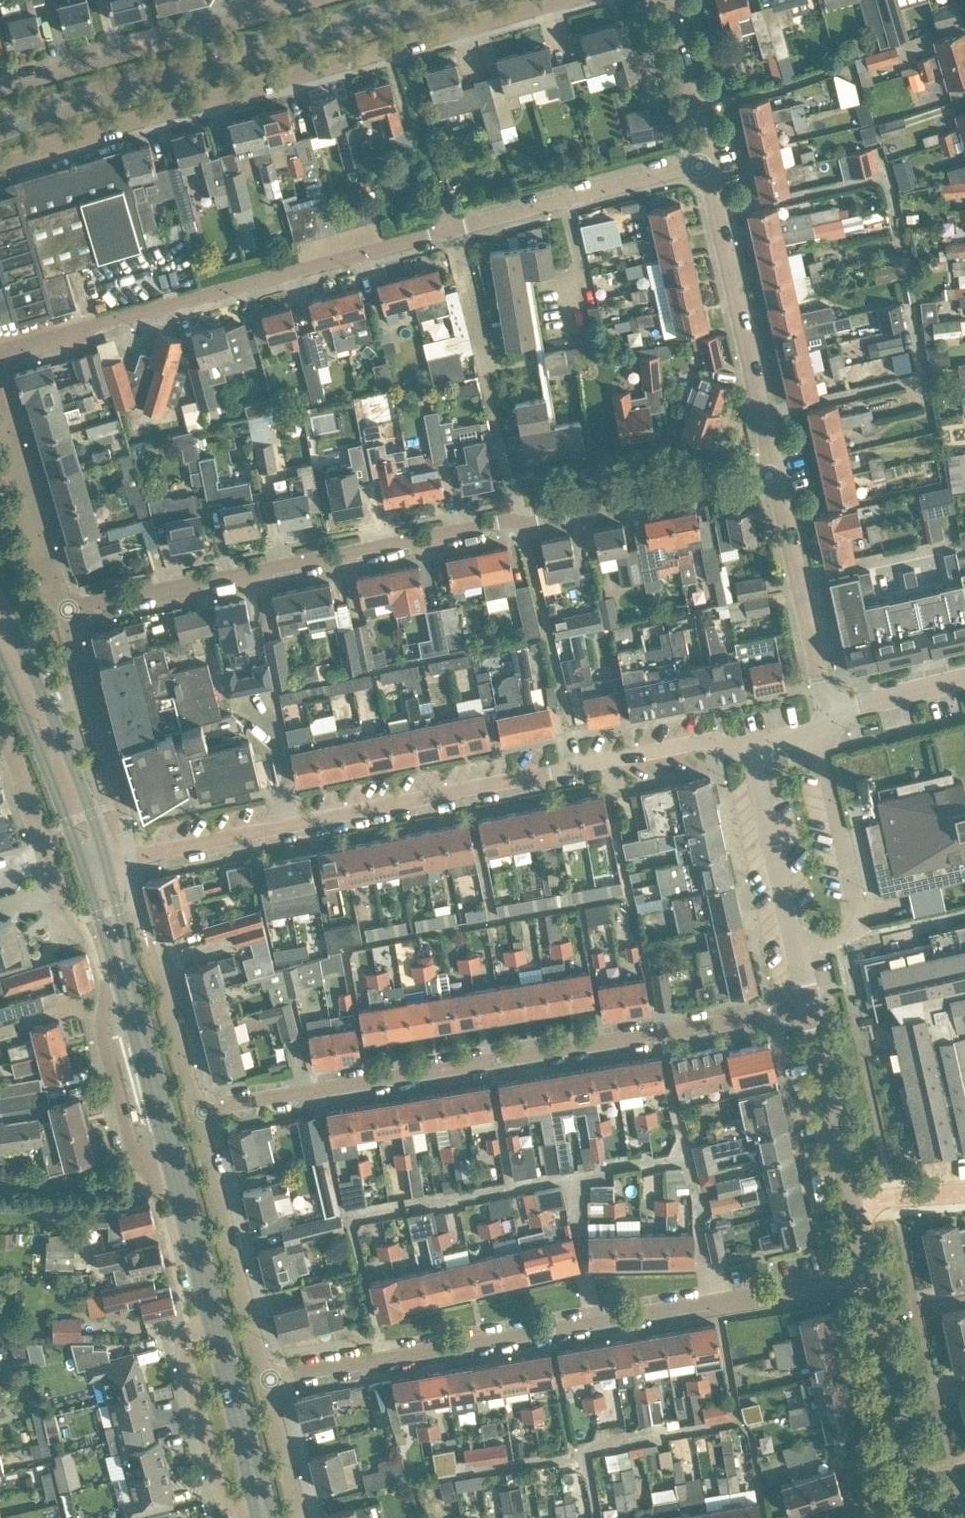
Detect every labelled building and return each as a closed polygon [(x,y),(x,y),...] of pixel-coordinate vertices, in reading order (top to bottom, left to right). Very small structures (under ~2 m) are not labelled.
[(42,38),(34,3),(45,0),(20,0),(23,9),(7,13),(15,45),(42,38)] [(93,25),(87,0),(75,0),(75,1),(59,5),(65,32),(93,25)] [(113,18),(145,11),(142,0),(109,0),(113,18)] [(158,10),(199,0),(156,0),(158,10)] [(736,15),(751,10),(748,0),(717,0),(727,37),(741,33),(736,15)] [(762,6),(764,10),(771,37),(777,57),(789,53),(791,53),(785,33),(784,34),(782,24),(795,20),(792,11),(789,0),(773,0),(774,3),(762,6)] [(879,0),(864,0),(873,31),(876,31),(880,48),(890,45),(886,29),(887,29),(879,0)] [(891,43),(908,38),(899,6),(897,0),(879,0),(891,43)] [(956,1),(931,8),(936,25),(961,18),(956,1)] [(785,80),(771,37),(763,10),(751,14),(763,55),(766,54),(774,83),(784,80),(785,80)] [(617,83),(639,77),(625,29),(616,32),(614,25),(582,35),(589,59),(582,61),(586,75),(606,70),(607,72),(614,70),(617,83)] [(964,56),(964,30),(934,39),(938,53),(917,59),(920,69),(932,66),(941,63),(964,56)] [(862,37),(847,41),(851,56),(866,52),(862,37)] [(559,97),(574,93),(566,60),(565,60),(566,66),(553,70),(547,45),(522,51),(531,85),(543,82),(547,96),(558,93),(559,97)] [(868,68),(900,59),(895,45),(865,54),(868,68)] [(517,88),(531,85),(522,51),(497,58),(506,93),(492,96),(495,105),(505,141),(519,137),(511,106),(521,103),(517,88)] [(865,54),(856,56),(860,70),(868,68),(865,54)] [(964,82),(964,56),(941,63),(948,87),(964,82)] [(463,87),(456,61),(425,69),(438,116),(481,104),(475,84),(463,87)] [(932,66),(920,69),(921,71),(910,74),(913,85),(924,82),(923,78),(934,75),(932,66)] [(856,86),(855,82),(836,73),(834,74),(837,90),(856,86)] [(390,80),(355,89),(363,118),(379,113),(385,134),(389,132),(394,153),(418,147),(413,126),(402,129),(397,109),(398,108),(390,80)] [(310,100),(319,134),(335,130),(344,165),(365,159),(356,123),(348,125),(344,110),(340,111),(335,94),(310,100)] [(770,96),(739,102),(745,126),(775,119),(792,116),(806,113),(803,101),(790,104),(772,107),(770,96)] [(505,141),(495,105),(481,109),(489,139),(491,139),(495,153),(507,150),(505,141)] [(284,141),(292,172),(303,170),(295,139),(296,139),(287,106),(261,113),(269,145),(284,141)] [(633,143),(654,138),(648,108),(627,112),(633,143)] [(964,137),(964,111),(956,113),(960,128),(939,134),(938,131),(922,136),(926,148),(941,144),(953,140),(964,137)] [(261,113),(229,121),(238,154),(241,166),(254,162),(266,207),(284,202),(283,200),(282,195),(269,145),(261,113)] [(806,113),(792,116),(795,128),(808,125),(806,113)] [(878,122),(882,137),(908,130),(903,116),(878,122)] [(775,119),(745,126),(750,150),(780,142),(775,119)] [(878,140),(873,124),(860,128),(865,144),(878,140)] [(202,129),(173,136),(180,164),(181,163),(183,171),(196,168),(203,193),(213,191),(217,206),(231,203),(231,201),(226,181),(225,181),(224,174),(219,157),(209,159),(208,156),(209,156),(202,129)] [(310,136),(296,139),(295,139),(303,170),(309,194),(283,200),(294,241),(335,230),(329,210),(310,136)] [(566,139),(551,144),(555,158),(570,154),(566,139)] [(953,140),(941,144),(944,153),(956,150),(953,140)] [(122,149),(138,209),(152,205),(151,200),(163,197),(161,187),(159,187),(156,172),(157,172),(149,142),(122,149)] [(780,142),(750,150),(755,173),(785,166),(780,142)] [(851,169),(842,171),(844,178),(876,171),(871,147),(848,153),(851,169)] [(803,163),(815,160),(812,148),(800,150),(803,162),(803,163)] [(138,209),(122,149),(66,166),(18,180),(21,190),(0,196),(0,256),(6,277),(5,277),(5,278),(0,280),(0,317),(0,318),(16,313),(17,316),(49,306),(51,311),(77,304),(66,268),(147,244),(138,209)] [(906,157),(892,161),(900,188),(914,184),(906,157)] [(785,166),(755,173),(761,197),(790,191),(787,179),(818,172),(815,160),(803,163),(803,162),(785,166)] [(242,170),(224,174),(225,181),(226,181),(231,201),(231,203),(238,230),(255,226),(250,205),(250,204),(242,170)] [(964,194),(964,180),(940,182),(940,184),(937,184),(938,195),(941,195),(941,197),(964,194)] [(185,186),(174,189),(175,194),(182,220),(185,231),(182,220),(193,217),(194,217),(196,217),(188,186),(186,186),(185,186)] [(375,197),(329,210),(335,230),(381,217),(375,197)] [(655,234),(686,228),(680,202),(649,209),(655,234)] [(748,212),(753,236),(813,223),(841,217),(838,205),(810,210),(780,217),(777,206),(748,212)] [(964,217),(964,207),(960,208),(960,209),(946,210),(947,219),(964,217)] [(617,228),(632,224),(630,214),(615,217),(617,228)] [(193,217),(182,220),(185,231),(185,232),(197,229),(194,217),(193,217)] [(813,223),(753,236),(758,260),(788,253),(785,242),(815,235),(826,233),(827,238),(844,234),(841,217),(813,223)] [(947,219),(947,220),(948,220),(949,230),(964,228),(964,217),(947,219)] [(602,234),(617,231),(614,218),(588,223),(594,247),(602,245),(604,245),(602,234)] [(660,259),(691,252),(686,228),(655,234),(660,259)] [(604,256),(606,256),(638,249),(635,237),(604,245),(602,245),(604,256)] [(525,275),(531,274),(555,270),(550,241),(490,251),(506,346),(536,341),(525,275)] [(964,255),(964,242),(945,244),(947,257),(964,255)] [(666,284),(697,277),(691,252),(660,259),(666,284)] [(897,255),(894,256),(896,263),(899,276),(914,273),(909,252),(908,253),(897,255)] [(763,283),(793,277),(788,253),(758,260),(763,283)] [(964,273),(964,258),(951,260),(953,274),(964,273)] [(821,259),(808,261),(811,272),(824,269),(821,259)] [(641,262),(626,265),(628,277),(644,273),(641,262)] [(896,263),(881,267),(885,281),(899,278),(899,276),(896,263)] [(438,267),(408,275),(415,302),(417,310),(418,313),(420,319),(437,314),(450,311),(438,267)] [(824,269),(811,272),(814,284),(827,282),(824,269)] [(408,275),(377,283),(384,309),(385,312),(388,323),(399,320),(395,307),(415,302),(408,275)] [(913,276),(901,278),(905,301),(916,299),(913,276)] [(671,309),(703,302),(697,277),(666,284),(671,309)] [(769,307),(798,301),(793,277),(763,283),(769,307)] [(946,287),(948,298),(959,297),(964,296),(964,285),(946,287)] [(646,286),(631,290),(633,302),(649,298),(646,286)] [(334,294),(348,348),(359,345),(355,327),(369,323),(365,311),(359,287),(334,294)] [(348,348),(334,294),(309,301),(315,324),(329,320),(337,351),(348,348)] [(833,317),(830,304),(800,310),(798,301),(769,307),(774,330),(833,317)] [(677,333),(708,326),(703,302),(671,309),(677,333)] [(903,326),(898,302),(879,307),(884,330),(903,326)] [(593,326),(602,324),(598,304),(588,306),(593,326)] [(308,331),(296,334),(295,332),(297,331),(290,306),(262,313),(269,339),(285,335),(288,348),(298,346),(313,405),(327,403),(317,365),(308,331)] [(638,326),(654,322),(652,311),(636,314),(636,317),(628,318),(629,319),(615,322),(616,331),(630,328),(631,326),(638,324),(638,326)] [(833,317),(774,330),(779,354),(808,348),(806,335),(836,328),(833,317)] [(960,318),(932,321),(934,336),(962,333),(960,318)] [(202,362),(188,366),(199,407),(200,408),(218,404),(211,380),(225,376),(223,370),(253,362),(243,324),(224,329),(222,324),(194,331),(202,362)] [(319,328),(308,331),(317,365),(328,362),(319,328)] [(103,364),(110,386),(112,390),(116,405),(127,402),(161,412),(183,338),(158,331),(149,361),(145,359),(146,354),(141,353),(135,371),(124,368),(121,358),(103,364)] [(706,367),(723,364),(716,334),(700,337),(706,367)] [(900,335),(877,340),(880,354),(903,348),(900,335)] [(390,341),(381,343),(385,357),(394,355),(390,341)] [(573,359),(599,354),(597,343),(544,352),(548,373),(575,369),(573,359)] [(942,366),(949,365),(947,345),(925,347),(929,367),(942,366)] [(784,377),(813,370),(808,348),(779,354),(784,377)] [(110,386),(103,364),(99,349),(86,352),(93,374),(97,390),(110,386)] [(459,350),(427,357),(434,384),(465,377),(459,350)] [(913,364),(911,350),(894,354),(897,367),(913,364)] [(86,352),(73,356),(79,378),(93,374),(86,352)] [(842,352),(829,355),(831,366),(845,363),(842,352)] [(643,387),(646,387),(661,385),(658,354),(640,356),(643,387)] [(379,392),(393,388),(386,360),(372,364),(379,392)] [(51,362),(16,372),(23,396),(27,394),(32,410),(75,397),(91,391),(97,390),(93,374),(79,378),(57,384),(51,363),(51,362)] [(834,379),(847,376),(845,363),(831,366),(834,379)] [(789,401),(805,397),(819,394),(813,370),(784,377),(789,401)] [(692,402),(682,434),(710,443),(720,412),(719,411),(728,385),(712,380),(701,376),(692,402)] [(110,386),(97,390),(99,394),(112,390),(110,386)] [(400,418),(394,390),(380,392),(386,421),(400,418)] [(621,439),(654,433),(647,394),(630,397),(629,390),(613,393),(616,409),(615,410),(621,439)] [(91,391),(75,397),(79,409),(95,405),(91,391)] [(370,395),(337,401),(342,426),(375,420),(370,395)] [(580,419),(556,423),(550,424),(546,396),(515,401),(525,459),(585,449),(580,419)] [(75,397),(32,410),(40,440),(68,432),(64,416),(79,412),(79,409),(75,397)] [(860,422),(874,419),(871,408),(840,415),(837,402),(808,409),(813,433),(842,426),(860,422)] [(199,407),(184,411),(189,430),(205,427),(200,408),(199,407)] [(444,439),(440,421),(438,409),(424,412),(429,441),(444,439)] [(267,413),(247,417),(253,445),(259,471),(278,467),(273,441),(271,441),(269,432),(272,431),(268,413),(267,413)] [(119,416),(108,420),(111,431),(123,428),(119,416)] [(444,439),(455,436),(452,418),(440,421),(444,439)] [(860,422),(860,423),(863,434),(877,432),(874,419),(860,422)] [(363,426),(366,438),(381,434),(379,422),(363,426)] [(818,456),(848,450),(842,426),(813,433),(818,456)] [(457,461),(456,461),(462,489),(478,485),(481,489),(486,488),(487,484),(493,483),(488,456),(497,454),(490,428),(481,429),(482,438),(454,443),(457,461)] [(80,468),(77,461),(76,457),(68,432),(40,440),(51,477),(80,468)] [(330,489),(335,513),(338,513),(339,517),(351,514),(351,510),(363,508),(358,484),(370,482),(362,442),(348,444),(351,462),(326,467),(330,489)] [(383,442),(367,445),(374,478),(379,477),(385,504),(415,498),(407,454),(406,449),(385,453),(383,442)] [(95,464),(112,458),(109,447),(91,452),(95,464)] [(823,480),(853,473),(848,450),(818,456),(823,480)] [(415,498),(444,492),(437,454),(424,457),(423,451),(407,454),(415,498)] [(964,451),(947,453),(952,490),(964,489),(964,451)] [(258,529),(252,499),(253,498),(249,479),(218,485),(217,478),(219,477),(214,454),(199,457),(201,469),(204,482),(208,503),(220,500),(221,505),(227,535),(258,529)] [(881,454),(868,457),(871,469),(883,466),(881,454)] [(291,494),(274,497),(280,524),(311,518),(309,510),(321,508),(312,461),(297,464),(299,474),(288,476),(291,494)] [(873,482),(886,478),(883,466),(871,469),(873,482)] [(61,508),(89,500),(80,468),(51,477),(61,508)] [(201,469),(190,472),(192,484),(204,482),(201,469)] [(125,475),(122,476),(126,489),(142,484),(138,471),(136,471),(125,475)] [(829,504),(858,497),(853,473),(823,480),(829,504)] [(142,484),(126,489),(130,502),(134,501),(145,497),(142,484)] [(935,513),(954,509),(955,509),(950,485),(930,490),(933,501),(935,513)] [(201,544),(200,540),(204,540),(199,514),(200,513),(196,493),(173,497),(174,501),(164,503),(163,496),(148,499),(153,522),(167,520),(172,546),(187,543),(188,547),(201,544)] [(70,539),(95,532),(98,531),(89,500),(61,508),(70,539)] [(830,511),(815,515),(815,519),(820,539),(850,532),(862,530),(857,506),(830,511)] [(698,519),(695,508),(671,513),(676,542),(684,581),(697,579),(693,560),(691,560),(690,551),(689,551),(688,547),(703,544),(698,523),(699,523),(698,519)] [(733,541),(756,536),(750,509),(714,516),(717,529),(720,549),(735,546),(733,541)] [(684,581),(676,542),(671,513),(644,518),(647,529),(646,529),(646,533),(647,533),(649,543),(664,540),(665,544),(667,555),(666,555),(669,570),(680,568),(683,582),(684,581)] [(159,545),(153,523),(151,517),(146,517),(107,528),(110,539),(143,529),(148,548),(159,545)] [(593,528),(599,555),(615,552),(621,584),(643,579),(638,551),(637,547),(627,549),(622,523),(593,528)] [(870,541),(883,538),(884,538),(880,526),(867,529),(870,541)] [(101,557),(123,551),(120,540),(99,546),(95,532),(70,539),(65,540),(73,567),(102,559),(101,557)] [(825,563),(855,556),(850,532),(820,539),(825,563)] [(570,533),(541,539),(549,579),(550,581),(578,575),(578,573),(575,561),(570,533)] [(482,579),(484,586),(486,597),(506,594),(505,588),(516,586),(507,546),(476,552),(481,579),(482,579)] [(715,546),(701,549),(708,580),(721,577),(715,546)] [(653,547),(638,551),(643,579),(659,576),(653,547)] [(956,550),(944,553),(949,576),(961,573),(960,571),(956,550)] [(463,583),(481,579),(476,552),(446,558),(451,585),(452,585),(455,598),(466,596),(463,583)] [(424,590),(418,563),(387,570),(393,597),(397,614),(426,608),(422,590),(424,590)] [(914,567),(902,570),(906,585),(917,582),(914,567)] [(374,600),(393,597),(387,570),(357,576),(362,603),(363,603),(366,616),(377,614),(374,600)] [(870,570),(859,572),(865,594),(875,592),(870,570)] [(838,625),(869,618),(865,602),(864,595),(865,594),(859,572),(858,573),(829,579),(830,587),(838,625)] [(739,599),(767,594),(763,575),(736,581),(739,599)] [(335,608),(329,581),(302,587),(307,614),(308,623),(310,630),(319,628),(338,624),(335,608)] [(865,602),(869,618),(879,664),(892,661),(900,659),(901,659),(909,657),(923,654),(921,645),(930,643),(932,652),(946,648),(953,647),(955,646),(962,645),(964,644),(964,592),(962,581),(939,586),(940,592),(890,603),(888,597),(865,602)] [(526,636),(541,632),(529,583),(528,583),(528,584),(529,584),(530,587),(515,591),(526,636)] [(307,614),(302,587),(273,593),(281,633),(299,630),(298,625),(308,623),(307,614)] [(767,594),(744,598),(747,614),(751,614),(770,610),(767,594)] [(224,645),(253,639),(245,598),(215,604),(224,645)] [(456,603),(441,606),(445,632),(459,629),(461,629),(456,603)] [(600,612),(603,626),(605,626),(619,623),(616,605),(599,609),(600,612)] [(207,606),(191,610),(174,614),(180,638),(213,630),(207,606)] [(441,606),(425,609),(430,635),(445,632),(441,606)] [(599,609),(553,618),(556,637),(570,634),(583,631),(603,627),(603,626),(600,612),(599,609)] [(849,670),(879,664),(869,618),(838,625),(849,670)] [(99,660),(131,652),(128,638),(147,633),(144,620),(125,625),(124,624),(92,632),(99,660)] [(748,691),(736,640),(735,641),(736,650),(725,652),(714,621),(704,624),(711,661),(703,662),(710,698),(711,698),(711,699),(746,692),(748,691)] [(375,664),(366,622),(353,625),(362,667),(375,664)] [(630,622),(613,626),(615,638),(632,635),(630,622)] [(346,671),(361,668),(352,625),(337,628),(346,671)] [(683,627),(668,630),(682,705),(711,699),(711,698),(710,698),(703,662),(687,666),(685,655),(688,654),(683,627)] [(647,647),(644,648),(656,710),(682,705),(668,630),(658,632),(660,645),(647,647)] [(574,655),(560,659),(567,686),(581,683),(588,723),(619,717),(630,715),(624,686),(598,691),(595,679),(592,680),(583,631),(570,634),(574,655)] [(755,690),(785,684),(775,633),(736,640),(748,691),(748,681),(753,680),(755,690)] [(281,637),(264,640),(268,661),(273,686),(291,682),(285,657),(281,637)] [(190,651),(187,638),(171,642),(174,655),(190,651)] [(532,676),(525,643),(510,646),(515,673),(528,735),(553,730),(547,704),(534,707),(528,676),(532,676)] [(630,715),(656,710),(643,644),(618,649),(617,649),(620,668),(624,686),(630,715)] [(207,663),(169,672),(163,645),(131,652),(99,660),(102,671),(104,670),(122,743),(121,743),(121,745),(220,717),(207,663)] [(466,654),(450,658),(452,668),(468,665),(466,654)] [(430,673),(452,668),(450,658),(428,662),(430,673)] [(234,668),(221,671),(227,695),(272,686),(273,686),(268,661),(251,665),(253,674),(236,678),(234,668)] [(318,677),(316,664),(302,667),(300,672),(301,681),(318,677)] [(399,668),(401,679),(421,675),(418,664),(399,668)] [(382,682),(401,679),(399,668),(380,672),(382,682)] [(351,677),(354,688),(373,684),(370,673),(351,677)] [(497,701),(495,702),(495,703),(503,740),(528,735),(515,673),(507,674),(502,679),(498,685),(500,693),(506,692),(508,699),(497,701)] [(334,692),(354,688),(351,677),(332,681),(334,692)] [(495,702),(497,701),(492,678),(478,681),(483,706),(495,703),(495,702)] [(303,688),(305,698),(329,693),(327,683),(303,688)] [(554,684),(548,685),(553,704),(558,703),(554,684)] [(286,702),(305,698),(303,688),(284,691),(286,702)] [(417,694),(404,697),(410,726),(417,757),(442,752),(435,721),(433,708),(420,711),(417,694)] [(466,747),(490,742),(484,711),(459,716),(466,747)] [(255,758),(273,754),(271,748),(231,713),(220,717),(121,745),(142,813),(189,785),(186,775),(194,772),(199,794),(259,779),(255,758)] [(442,752),(466,747),(459,716),(435,721),(442,752)] [(310,722),(286,727),(297,782),(321,777),(312,732),(310,722)] [(360,722),(336,727),(344,772),(368,767),(363,735),(360,722)] [(393,762),(417,757),(410,726),(387,730),(393,762)] [(336,727),(312,732),(321,777),(344,772),(336,727)] [(368,767),(393,762),(387,730),(363,735),(368,767)] [(964,878),(964,791),(962,780),(954,782),(952,771),(878,787),(880,798),(877,799),(882,819),(865,823),(882,897),(964,878)] [(643,802),(649,833),(719,819),(710,776),(640,791),(643,802)] [(640,791),(631,793),(633,804),(643,802),(640,791)] [(610,825),(605,799),(604,793),(577,799),(583,831),(610,825)] [(559,836),(583,831),(577,799),(552,804),(559,836)] [(534,841),(559,836),(552,804),(527,809),(534,841)] [(509,846),(534,841),(527,809),(502,814),(509,846)] [(485,851),(509,846),(502,814),(478,819),(485,851)] [(677,860),(726,849),(719,819),(649,833),(622,839),(625,854),(673,844),(677,860)] [(449,859),(475,854),(468,821),(443,826),(449,859)] [(424,864),(449,859),(443,826),(418,831),(424,864)] [(399,869),(424,864),(418,831),(393,836),(399,869)] [(374,874),(399,869),(393,836),(367,841),(374,874)] [(349,879),(374,874),(367,841),(342,847),(349,879)] [(339,881),(349,879),(342,847),(318,852),(330,915),(345,912),(339,881)] [(671,894),(733,880),(726,849),(677,860),(655,866),(662,896),(671,894)] [(267,882),(259,884),(266,916),(319,905),(308,853),(263,863),(267,882)] [(254,882),(250,865),(250,862),(226,867),(229,883),(230,886),(254,882)] [(637,865),(628,867),(630,876),(639,874),(637,865)] [(151,907),(186,899),(206,894),(202,880),(179,886),(175,873),(144,881),(151,907)] [(595,885),(597,897),(623,892),(621,880),(595,885)] [(715,924),(741,918),(733,880),(671,894),(679,932),(715,924)] [(595,885),(574,889),(576,901),(597,897),(595,885)] [(552,893),(545,894),(547,906),(567,902),(565,891),(552,893)] [(643,891),(634,893),(636,902),(645,900),(643,891)] [(545,894),(526,897),(527,909),(547,906),(545,894)] [(158,936),(163,934),(190,928),(186,914),(190,913),(186,899),(151,907),(158,936)] [(516,899),(496,902),(496,903),(498,915),(518,911),(516,899)] [(585,906),(587,924),(610,920),(607,902),(585,906)] [(487,917),(485,905),(464,909),(467,921),(487,917)] [(261,923),(263,922),(259,908),(230,917),(203,925),(207,939),(234,931),(261,923)] [(435,915),(437,926),(457,922),(455,911),(435,915)] [(562,954),(560,940),(555,912),(547,913),(551,941),(549,942),(551,956),(562,954)] [(417,930),(437,926),(435,915),(414,918),(417,930)] [(30,962),(24,941),(19,943),(12,916),(0,920),(0,970),(30,962)] [(698,964),(748,952),(741,918),(715,924),(719,943),(695,948),(698,964)] [(385,923),(387,935),(407,931),(405,920),(385,923)] [(324,928),(327,950),(341,948),(340,944),(362,939),(358,921),(324,928)] [(261,923),(234,931),(239,945),(250,941),(254,954),(243,957),(249,977),(261,974),(275,969),(261,923)] [(367,939),(387,935),(385,923),(365,927),(367,939)] [(928,931),(931,945),(864,960),(873,1002),(874,1002),(874,1001),(887,998),(893,1006),(901,1017),(892,1019),(922,1156),(955,1148),(953,1141),(962,1139),(964,1146),(964,1031),(958,1032),(957,1026),(964,1025),(964,923),(928,931)] [(562,954),(573,952),(571,938),(560,940),(562,954)] [(308,941),(299,943),(301,956),(310,954),(308,941)] [(299,943),(291,944),(293,957),(301,956),(299,943)] [(291,944),(283,945),(286,958),(293,957),(291,944)] [(627,959),(639,957),(637,944),(625,945),(627,959)] [(283,945),(274,947),(277,960),(286,958),(283,945)] [(516,961),(528,959),(525,946),(514,948),(516,961)] [(328,955),(319,957),(322,975),(345,971),(341,948),(327,950),(328,955)] [(505,963),(516,961),(514,948),(503,949),(505,963)] [(591,951),(594,965),(606,963),(603,949),(591,951)] [(388,951),(377,954),(379,965),(391,963),(388,951)] [(94,982),(93,978),(86,952),(82,953),(58,959),(31,967),(9,974),(5,975),(9,990),(52,977),(56,991),(64,989),(93,982),(94,982)] [(748,952),(698,964),(703,984),(712,982),(715,996),(756,987),(748,952)] [(193,992),(224,984),(221,971),(237,967),(234,954),(218,958),(186,966),(193,992)] [(470,969),(481,967),(479,954),(468,955),(470,969)] [(459,971),(470,969),(468,955),(457,957),(459,971)] [(422,963),(424,976),(436,975),(433,961),(422,963)] [(297,963),(284,967),(286,979),(290,994),(303,991),(301,984),(297,963)] [(413,978),(424,976),(422,963),(411,965),(413,978)] [(262,978),(264,986),(286,979),(284,967),(275,969),(261,974),(249,977),(245,978),(247,983),(262,978)] [(589,968),(566,972),(572,1005),(595,1002),(595,1000),(589,968)] [(388,969),(377,971),(379,982),(390,980),(388,969)] [(657,1008),(672,1005),(666,969),(651,972),(657,1008)] [(379,984),(377,971),(365,973),(368,985),(371,1005),(382,1003),(379,984)] [(548,1009),(572,1005),(566,972),(543,976),(548,1009)] [(525,1013),(548,1009),(543,976),(520,980),(525,1013)] [(626,1013),(650,1009),(645,976),(621,980),(626,1013)] [(520,980),(497,984),(503,1017),(525,1013),(520,980)] [(603,1016),(626,1013),(621,980),(598,983),(603,1016)] [(232,1014),(225,985),(224,984),(193,992),(200,1021),(232,1014)] [(479,1021),(503,1017),(497,984),(474,988),(479,1021)] [(456,1025),(479,1021),(474,988),(451,992),(456,1025)] [(341,1007),(353,1005),(350,991),(338,993),(341,1007)] [(433,1029),(456,1025),(451,992),(428,995),(433,1029)] [(44,1007),(40,994),(12,1002),(16,1015),(44,1007)] [(410,1032),(433,1029),(428,995),(405,999),(410,1032)] [(298,1034),(299,1033),(290,999),(273,1003),(273,1004),(257,1008),(260,1020),(277,1016),(282,1038),(298,1034)] [(387,1036),(410,1032),(405,999),(382,1003),(387,1036)] [(364,1040),(387,1036),(382,1003),(371,1005),(359,1007),(364,1040)] [(353,1010),(329,1014),(330,1016),(332,1028),(337,1059),(337,1061),(361,1057),(358,1041),(358,1039),(355,1024),(353,1010)] [(207,1046),(238,1039),(232,1014),(200,1021),(207,1046)] [(337,1061),(332,1028),(330,1016),(321,1018),(308,1020),(308,1019),(306,1019),(314,1065),(337,1061)] [(17,1032),(13,1019),(0,1023),(0,1037),(17,1032)] [(11,1059),(66,1046),(59,1019),(31,1026),(34,1038),(8,1045),(11,1059)] [(245,1067),(238,1039),(207,1046),(214,1075),(245,1067)] [(679,1092),(728,1081),(729,1088),(736,1086),(738,1095),(739,1095),(773,1086),(778,1085),(768,1041),(729,1050),(727,1044),(671,1057),(679,1092)] [(15,1074),(42,1067),(45,1079),(73,1072),(66,1046),(11,1059),(15,1074)] [(637,1059),(642,1089),(665,1085),(660,1055),(637,1059)] [(619,1093),(642,1089),(637,1059),(614,1063),(619,1093)] [(286,1060),(268,1064),(270,1071),(287,1067),(286,1060)] [(597,1107),(598,1106),(596,1096),(619,1093),(614,1063),(591,1067),(597,1107)] [(568,1071),(574,1110),(584,1109),(597,1107),(591,1067),(568,1071)] [(556,1139),(565,1137),(561,1113),(574,1110),(568,1071),(545,1075),(556,1139)] [(532,1077),(522,1079),(522,1080),(529,1119),(540,1117),(543,1142),(542,1142),(546,1171),(561,1169),(560,1164),(556,1139),(545,1075),(532,1077)] [(42,1088),(40,1076),(0,1082),(0,1094),(42,1088)] [(505,1124),(528,1120),(528,1119),(529,1119),(523,1085),(522,1079),(498,1082),(505,1124)] [(469,1117),(493,1113),(489,1084),(464,1088),(469,1117)] [(706,1127),(709,1141),(787,1124),(789,1124),(789,1121),(787,1122),(785,1113),(787,1112),(786,1110),(785,1110),(783,1101),(778,1101),(777,1097),(782,1094),(780,1088),(781,1087),(781,1085),(778,1085),(773,1086),(739,1095),(744,1119),(706,1127)] [(0,1094),(0,1104),(1,1109),(49,1101),(47,1087),(42,1088),(0,1094)] [(458,1119),(469,1117),(464,1088),(441,1092),(446,1121),(447,1121),(451,1143),(453,1157),(464,1155),(462,1141),(461,1141),(458,1119)] [(436,1122),(446,1121),(441,1092),(418,1096),(423,1124),(436,1122)] [(411,1126),(423,1124),(418,1096),(395,1100),(400,1128),(401,1128),(405,1150),(408,1167),(412,1194),(424,1192),(420,1162),(418,1162),(411,1126)] [(42,1138),(86,1126),(83,1111),(87,1110),(84,1100),(80,1101),(79,1097),(49,1105),(54,1122),(50,1122),(39,1125),(38,1119),(26,1121),(28,1133),(41,1131),(42,1138)] [(378,1132),(400,1128),(395,1100),(373,1103),(378,1132)] [(355,1135),(378,1132),(373,1103),(350,1107),(354,1136),(355,1135)] [(358,1151),(355,1135),(354,1136),(350,1107),(327,1111),(334,1155),(358,1151)] [(657,1108),(645,1110),(648,1126),(659,1124),(657,1108)] [(637,1128),(648,1126),(645,1110),(634,1112),(636,1123),(637,1128)] [(326,1157),(318,1114),(298,1118),(306,1161),(311,1160),(326,1157)] [(602,1132),(602,1133),(613,1131),(610,1116),(599,1118),(602,1132)] [(86,1126),(42,1138),(41,1131),(28,1133),(26,1121),(0,1124),(0,1150),(42,1144),(49,1172),(66,1167),(65,1164),(94,1156),(86,1126)] [(228,1132),(236,1163),(258,1157),(260,1164),(261,1163),(274,1159),(268,1139),(273,1138),(271,1123),(252,1127),(252,1126),(228,1132)] [(761,1157),(793,1150),(787,1124),(709,1141),(692,1145),(698,1172),(719,1167),(715,1153),(742,1147),(742,1149),(758,1146),(761,1157)] [(648,1126),(637,1128),(639,1139),(650,1137),(648,1126)] [(615,1143),(613,1131),(602,1133),(604,1145),(615,1143)] [(507,1134),(506,1134),(514,1177),(526,1175),(537,1173),(532,1145),(525,1146),(525,1145),(521,1146),(518,1132),(507,1134)] [(602,1132),(589,1134),(590,1143),(593,1159),(606,1157),(604,1145),(602,1133),(602,1132)] [(500,1149),(498,1135),(486,1137),(488,1151),(500,1149)] [(560,1164),(570,1162),(573,1162),(569,1137),(565,1137),(556,1139),(560,1164)] [(442,1159),(453,1157),(451,1143),(440,1145),(442,1159)] [(593,1159),(590,1143),(581,1145),(585,1168),(594,1166),(593,1159)] [(396,1169),(408,1167),(405,1150),(394,1152),(396,1169)] [(762,1186),(799,1178),(793,1150),(761,1157),(764,1171),(759,1172),(762,1186)] [(464,1155),(453,1157),(457,1178),(468,1176),(464,1155)] [(358,1158),(360,1171),(362,1171),(362,1172),(372,1170),(370,1156),(358,1158)] [(311,1160),(322,1201),(337,1198),(326,1157),(311,1160)] [(682,1167),(665,1167),(666,1198),(666,1212),(667,1231),(667,1263),(694,1262),(693,1230),(679,1230),(678,1197),(678,1192),(678,1186),(689,1186),(682,1167)] [(352,1178),(339,1181),(345,1208),(365,1204),(367,1203),(364,1182),(362,1172),(362,1171),(360,1171),(351,1173),(352,1178)] [(719,1195),(739,1190),(742,1190),(740,1175),(716,1181),(719,1195)] [(456,1176),(442,1178),(444,1189),(459,1187),(457,1178),(456,1176)] [(739,1190),(719,1195),(710,1197),(712,1209),(742,1203),(770,1197),(774,1214),(805,1206),(799,1178),(762,1186),(742,1190),(739,1190)] [(270,1183),(243,1190),(251,1219),(261,1216),(265,1231),(281,1227),(290,1225),(287,1210),(293,1209),(289,1193),(286,1179),(270,1183)] [(613,1199),(613,1182),(591,1184),(592,1199),(593,1200),(613,1199)] [(553,1272),(579,1266),(572,1235),(558,1238),(550,1206),(560,1205),(566,1204),(563,1198),(561,1186),(557,1186),(534,1191),(542,1222),(543,1228),(553,1272)] [(530,1224),(542,1222),(534,1191),(533,1191),(523,1193),(530,1224)] [(509,1196),(488,1201),(492,1216),(512,1212),(509,1196)] [(0,1197),(0,1205),(32,1205),(32,1203),(40,1203),(40,1197),(32,1197),(0,1197)] [(337,1198),(322,1201),(325,1216),(340,1212),(337,1198)] [(626,1198),(613,1199),(614,1212),(626,1212),(626,1198)] [(655,1212),(666,1212),(666,1198),(655,1198),(655,1212)] [(47,1199),(46,1211),(60,1211),(60,1199),(47,1199)] [(589,1199),(589,1211),(603,1211),(603,1213),(614,1212),(613,1199),(593,1200),(592,1199),(589,1199)] [(109,1238),(155,1226),(149,1202),(118,1210),(93,1210),(93,1224),(108,1224),(109,1238)] [(762,1235),(759,1236),(761,1247),(782,1243),(810,1237),(812,1237),(805,1206),(774,1214),(764,1216),(768,1232),(762,1233),(762,1235)] [(420,1269),(427,1301),(452,1295),(443,1252),(441,1245),(438,1231),(437,1231),(432,1210),(408,1215),(412,1237),(427,1234),(429,1246),(434,1266),(420,1269)] [(450,1228),(446,1211),(445,1210),(434,1213),(438,1231),(441,1245),(452,1242),(449,1228),(450,1228)] [(302,1240),(344,1229),(340,1212),(325,1216),(290,1225),(281,1227),(285,1243),(258,1250),(266,1281),(300,1272),(296,1255),(305,1253),(302,1240)] [(489,1219),(493,1233),(503,1230),(499,1217),(489,1219)] [(493,1233),(489,1219),(478,1222),(481,1236),(493,1233)] [(957,1228),(956,1223),(924,1229),(930,1258),(962,1251),(959,1241),(964,1239),(964,1226),(957,1228)] [(726,1255),(720,1226),(705,1229),(711,1258),(726,1255)] [(528,1277),(553,1272),(543,1228),(518,1234),(528,1277)] [(615,1264),(641,1263),(640,1231),(614,1232),(615,1264)] [(641,1263),(667,1263),(667,1231),(640,1231),(641,1263)] [(589,1264),(615,1264),(614,1232),(588,1233),(589,1264)] [(82,1234),(49,1233),(49,1239),(46,1239),(45,1267),(74,1268),(75,1243),(81,1244),(82,1234)] [(493,1240),(503,1283),(528,1277),(518,1234),(517,1234),(517,1235),(493,1240)] [(388,1242),(391,1256),(402,1253),(399,1240),(388,1242)] [(493,1240),(492,1241),(495,1252),(470,1258),(478,1289),(503,1283),(493,1240)] [(126,1247),(97,1254),(100,1270),(113,1267),(117,1282),(147,1275),(145,1269),(164,1264),(164,1265),(165,1265),(159,1241),(158,1241),(158,1242),(127,1250),(126,1247)] [(388,1242),(377,1245),(380,1258),(391,1256),(388,1242)] [(443,1252),(452,1295),(477,1289),(478,1289),(470,1258),(467,1246),(443,1252)] [(964,1264),(962,1251),(930,1258),(936,1285),(964,1279),(964,1264)] [(402,1306),(427,1301),(420,1269),(394,1275),(402,1306)] [(402,1306),(394,1275),(370,1281),(378,1316),(403,1310),(402,1306)] [(176,1310),(170,1285),(156,1289),(153,1276),(101,1288),(107,1311),(141,1303),(145,1318),(176,1310)] [(305,1302),(274,1310),(281,1337),(287,1335),(288,1338),(296,1336),(296,1333),(312,1329),(313,1332),(344,1324),(339,1304),(329,1307),(326,1295),(333,1293),(328,1277),(300,1284),(305,1302)] [(942,1313),(948,1340),(964,1337),(964,1308),(942,1313)] [(805,1348),(837,1341),(830,1311),(799,1318),(805,1348)] [(70,1341),(93,1341),(97,1341),(97,1333),(79,1333),(79,1318),(52,1318),(52,1341),(70,1341)] [(696,1370),(723,1365),(715,1323),(688,1327),(693,1358),(694,1357),(696,1369),(696,1370)] [(4,1326),(0,1329),(0,1337),(5,1343),(12,1337),(4,1326)] [(663,1332),(668,1362),(693,1358),(688,1327),(663,1332)] [(668,1362),(663,1332),(646,1335),(636,1336),(642,1367),(668,1362)] [(642,1367),(636,1336),(610,1341),(615,1371),(631,1368),(634,1387),(645,1386),(642,1367)] [(948,1340),(954,1368),(964,1365),(964,1337),(948,1340)] [(776,1355),(794,1350),(791,1338),(773,1342),(776,1355)] [(13,1340),(11,1351),(17,1356),(26,1356),(27,1341),(13,1340)] [(108,1399),(143,1390),(143,1388),(145,1385),(143,1375),(139,1374),(137,1366),(140,1365),(140,1364),(137,1364),(133,1352),(110,1358),(107,1346),(93,1346),(93,1341),(70,1341),(77,1368),(85,1366),(88,1378),(101,1375),(108,1399)] [(589,1376),(615,1371),(610,1341),(584,1345),(589,1376)] [(812,1378),(844,1371),(837,1341),(805,1348),(812,1378)] [(563,1380),(589,1376),(584,1345),(558,1350),(563,1380)] [(794,1350),(776,1355),(779,1367),(797,1363),(794,1350)] [(528,1386),(555,1382),(550,1351),(523,1356),(528,1386)] [(502,1391),(528,1386),(523,1356),(497,1360),(502,1391)] [(488,1393),(502,1391),(497,1360),(471,1365),(476,1395),(479,1407),(479,1408),(490,1407),(488,1393)] [(471,1365),(444,1369),(450,1400),(451,1399),(452,1406),(453,1411),(479,1407),(476,1395),(471,1365)] [(452,1406),(451,1399),(450,1400),(444,1369),(419,1374),(424,1404),(435,1402),(436,1407),(439,1409),(452,1406)] [(819,1408),(851,1400),(844,1371),(812,1378),(819,1408)] [(9,1383),(0,1372),(0,1390),(9,1383)] [(424,1404),(419,1374),(393,1378),(380,1381),(387,1407),(390,1418),(394,1429),(401,1428),(399,1421),(426,1417),(424,1404)] [(709,1375),(698,1377),(700,1390),(702,1404),(708,1403),(706,1390),(711,1389),(709,1375)] [(696,1377),(687,1379),(689,1392),(690,1392),(700,1390),(698,1377),(697,1377),(696,1377)] [(375,1410),(387,1407),(380,1381),(368,1384),(373,1403),(375,1410)] [(659,1398),(656,1384),(646,1385),(645,1386),(647,1400),(659,1398)] [(647,1400),(645,1386),(634,1387),(636,1402),(647,1400)] [(296,1398),(303,1425),(335,1417),(332,1402),(351,1400),(348,1387),(329,1390),(328,1390),(296,1398)] [(108,1440),(151,1428),(148,1416),(153,1415),(153,1413),(150,1414),(147,1406),(150,1403),(148,1393),(144,1392),(143,1390),(108,1399),(114,1424),(105,1426),(108,1440)] [(700,1390),(690,1392),(695,1422),(705,1420),(703,1407),(702,1404),(700,1390)] [(605,1393),(593,1394),(596,1409),(607,1407),(605,1393)] [(584,1411),(596,1409),(593,1394),(582,1396),(584,1411)] [(682,1395),(675,1396),(677,1409),(684,1408),(682,1395)] [(659,1398),(647,1400),(648,1405),(651,1421),(664,1419),(660,1398),(659,1398)] [(825,1436),(857,1429),(851,1400),(819,1408),(825,1436)] [(758,1402),(742,1406),(744,1417),(747,1421),(762,1418),(758,1402)] [(546,1417),(543,1403),(532,1405),(535,1419),(546,1417)] [(718,1404),(703,1407),(705,1420),(705,1421),(720,1418),(718,1404)] [(532,1405),(521,1407),(523,1421),(535,1419),(532,1405)] [(648,1405),(637,1407),(639,1423),(651,1421),(648,1405)] [(39,1443),(47,1441),(40,1410),(33,1412),(39,1441),(39,1443)] [(807,1410),(790,1415),(792,1425),(810,1421),(807,1410)] [(442,1435),(440,1421),(427,1423),(429,1437),(442,1435)] [(427,1423),(417,1425),(419,1439),(429,1437),(427,1423)] [(50,1440),(59,1439),(57,1425),(47,1428),(50,1440)] [(730,1426),(720,1428),(720,1430),(727,1473),(730,1490),(741,1488),(738,1471),(737,1472),(734,1451),(730,1426)] [(127,1475),(163,1465),(162,1463),(165,1461),(163,1451),(159,1450),(157,1442),(160,1441),(159,1439),(154,1440),(151,1428),(108,1440),(112,1453),(121,1450),(127,1475)] [(523,1439),(515,1440),(517,1452),(525,1451),(523,1439)] [(812,1439),(797,1443),(803,1460),(818,1455),(812,1439)] [(49,1454),(47,1441),(39,1443),(30,1445),(33,1457),(42,1456),(49,1454)] [(484,1444),(487,1461),(508,1458),(506,1441),(484,1444)] [(797,1443),(783,1448),(788,1465),(803,1460),(797,1443)] [(472,1463),(487,1461),(484,1444),(464,1447),(466,1462),(472,1461),(472,1463)] [(311,1456),(319,1487),(344,1481),(340,1464),(356,1460),(353,1445),(311,1456)] [(454,1447),(433,1451),(437,1475),(456,1471),(457,1460),(454,1447)] [(75,1459),(73,1449),(55,1453),(58,1464),(75,1459)] [(363,1472),(367,1488),(408,1478),(401,1452),(378,1460),(380,1468),(363,1472)] [(655,1452),(645,1453),(647,1468),(657,1467),(655,1452)] [(673,1460),(674,1468),(676,1481),(675,1481),(678,1496),(681,1513),(681,1517),(708,1517),(707,1508),(704,1493),(688,1495),(682,1458),(673,1460)] [(163,1465),(127,1475),(134,1499),(125,1501),(128,1515),(171,1504),(168,1492),(173,1490),(172,1488),(169,1489),(167,1481),(170,1478),(167,1469),(164,1468),(163,1465)] [(843,1496),(836,1474),(834,1466),(814,1472),(807,1475),(816,1504),(843,1496)] [(44,1486),(52,1484),(50,1472),(42,1474),(44,1486)] [(455,1491),(482,1483),(479,1472),(452,1479),(455,1491)] [(727,1473),(717,1475),(720,1492),(730,1490),(727,1473)] [(790,1513),(816,1504),(807,1475),(781,1483),(790,1513)] [(618,1510),(627,1508),(624,1490),(622,1477),(612,1479),(618,1510)] [(452,1478),(439,1482),(445,1501),(457,1497),(452,1478)] [(52,1484),(44,1486),(47,1498),(55,1497),(52,1484)] [(520,1485),(508,1488),(512,1508),(513,1517),(527,1517),(520,1485)] [(634,1488),(624,1490),(627,1508),(637,1506),(634,1488)] [(652,1501),(652,1503),(655,1517),(681,1517),(681,1513),(678,1496),(652,1501)] [(565,1501),(568,1517),(577,1516),(575,1499),(565,1501)] [(758,1499),(732,1504),(735,1517),(761,1517),(758,1499)] [(568,1517),(565,1501),(555,1503),(557,1517),(565,1517),(568,1517)] [(373,1517),(370,1505),(369,1503),(354,1508),(354,1507),(353,1507),(326,1514),(327,1517),(373,1517)] [(732,1504),(707,1508),(708,1517),(735,1517),(732,1504)] [(503,1509),(504,1517),(513,1517),(512,1508),(503,1509)]
